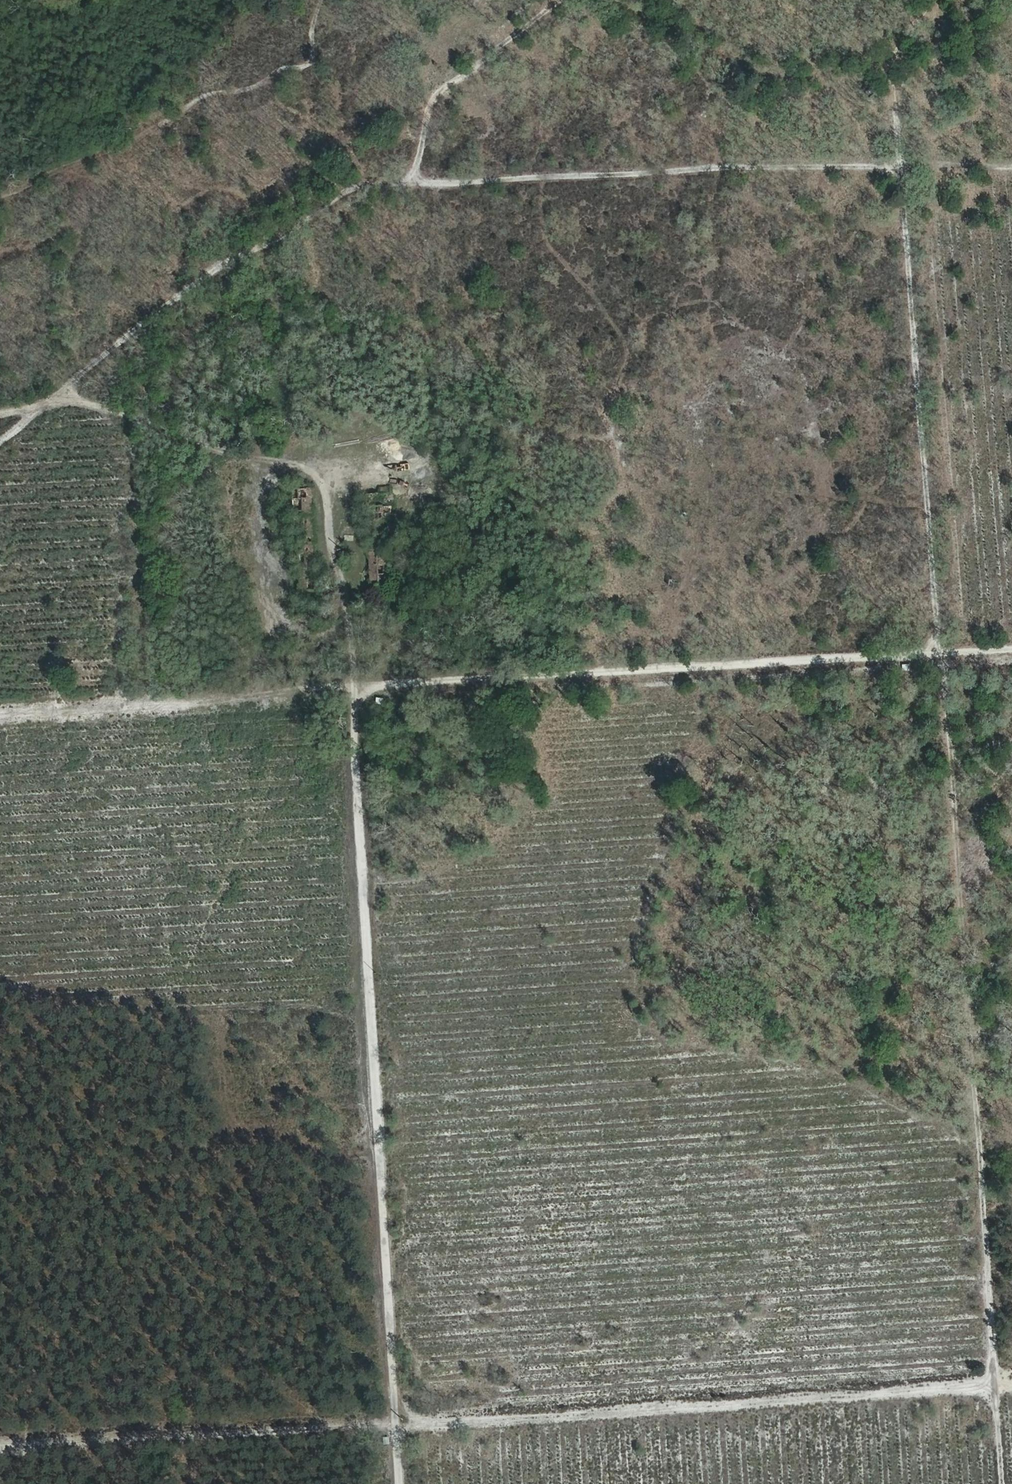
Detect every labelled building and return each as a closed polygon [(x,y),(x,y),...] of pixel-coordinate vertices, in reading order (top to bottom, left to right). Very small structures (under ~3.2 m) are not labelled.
[(301,534),(307,591),(321,590),(311,491),(293,493),(297,534),(301,534)] [(382,525),(390,524),(388,504),(378,505),(377,494),(363,495),(372,589),(389,587),(382,525)]
